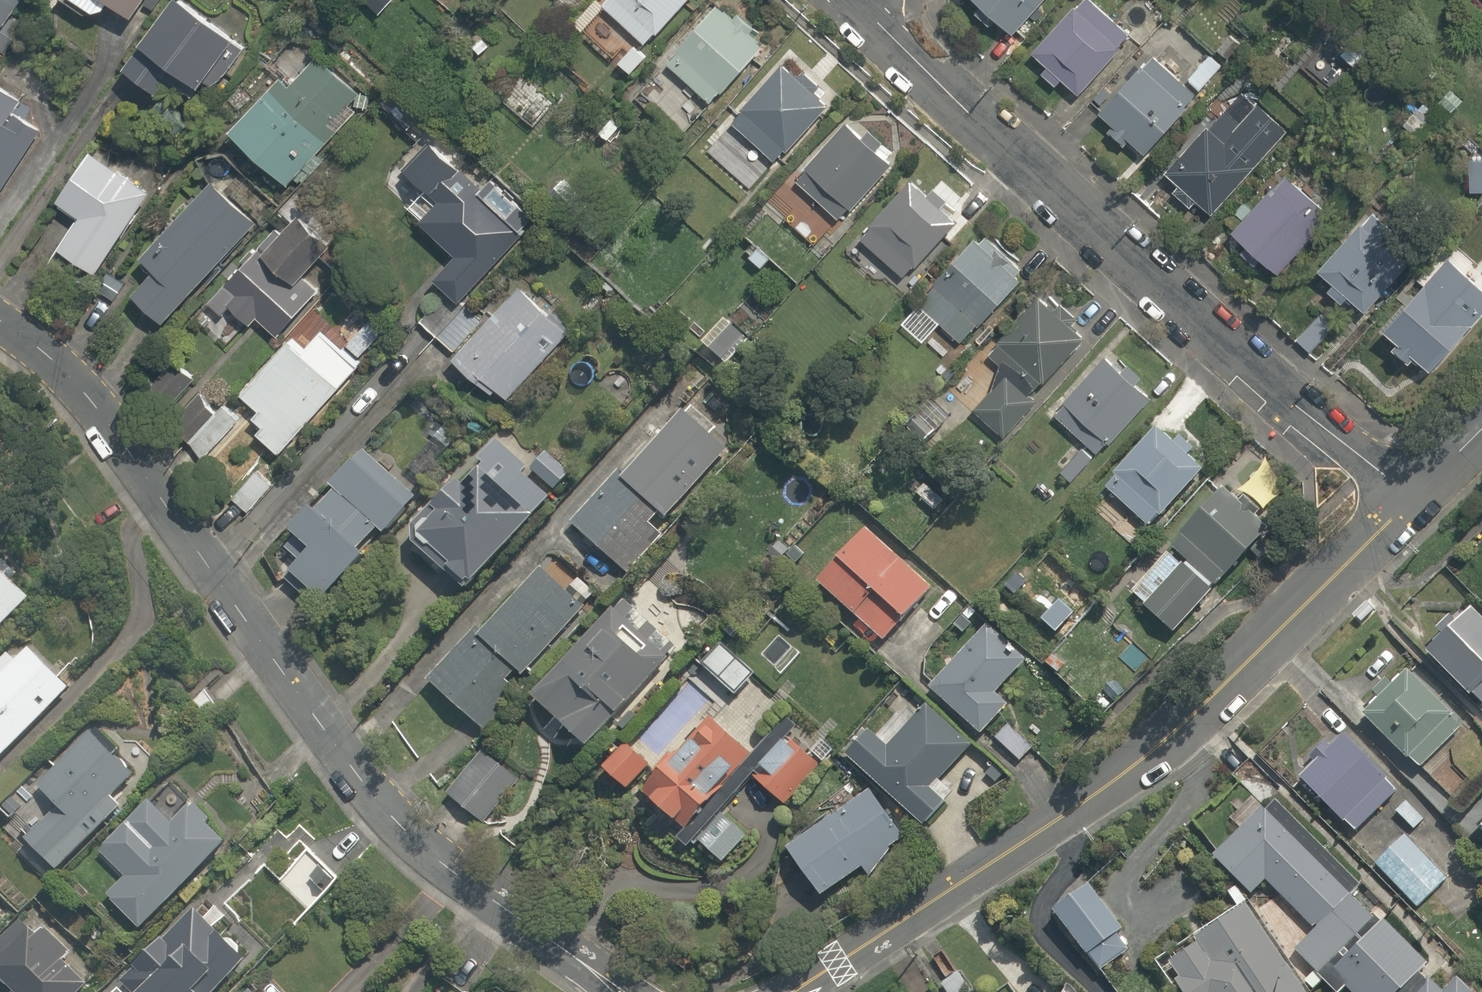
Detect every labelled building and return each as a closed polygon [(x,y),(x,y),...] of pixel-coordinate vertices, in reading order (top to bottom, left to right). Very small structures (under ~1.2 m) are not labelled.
[(15,0),(0,0),(0,24),(15,0)] [(84,18),(95,1),(122,20),(136,0),(58,0),(84,18)] [(214,87),(240,43),(168,0),(154,0),(113,70),(152,93),(164,72),(193,89),(199,79),(214,87)] [(593,4),(641,47),(682,0),(597,0),(593,4)] [(708,0),(707,0),(659,62),(708,100),(756,37),(708,0)] [(1005,36),(1037,0),(964,0),(1005,36)] [(1034,70),(1052,87),(1056,81),(1070,94),(1124,37),(1084,0),(1070,0),(1023,50),(1039,65),(1034,70)] [(1322,12),(1280,49),(1325,100),(1367,63),(1322,12)] [(639,56),(598,19),(582,38),(623,75),(639,56)] [(1168,73),(1141,49),(1089,107),(1108,124),(1100,132),(1122,151),(1129,143),(1144,156),(1196,98),(1168,73)] [(1206,54),(1184,78),(1195,88),(1217,65),(1206,54)] [(285,88),(269,74),(215,136),(278,191),(357,101),(310,60),(285,88)] [(825,101),(783,63),(728,125),(771,163),(825,101)] [(705,106),(660,69),(637,96),(683,133),(705,106)] [(19,100),(0,90),(0,194),(32,135),(7,122),(19,100)] [(1208,127),(1202,122),(1158,168),(1179,188),(1173,194),(1189,209),(1195,203),(1204,212),(1281,131),(1241,93),(1208,127)] [(885,165),(834,123),(789,178),(841,220),(885,165)] [(762,167),(724,129),(713,139),(752,178),(762,167)] [(444,260),(428,275),(451,301),(532,225),(446,133),(401,175),(426,202),(407,220),(444,260)] [(83,147),(49,201),(74,216),(51,253),(88,276),(145,187),(83,147)] [(1321,212),(1272,173),(1225,232),(1274,271),(1321,212)] [(151,288),(133,307),(153,326),(252,220),(203,174),(145,236),(157,248),(135,272),(151,288)] [(946,227),(902,185),(852,238),(896,280),(946,227)] [(830,224),(788,186),(767,210),(809,247),(830,224)] [(1318,283),(1313,289),(1335,308),(1341,301),(1360,317),(1423,239),(1370,196),(1307,274),(1318,283)] [(321,247),(286,221),(251,266),(236,255),(204,296),(246,328),(251,321),(273,337),(310,289),(296,279),(321,247)] [(1017,279),(969,235),(912,297),(916,301),(897,323),(918,343),(938,321),(959,341),(1017,279)] [(1382,348),(1400,363),(1406,356),(1425,371),(1479,303),(1428,262),(1374,330),(1388,341),(1382,348)] [(476,318),(463,303),(431,331),(448,352),(443,356),(483,402),(571,325),(547,297),(536,307),(515,283),(476,318)] [(1001,442),(1037,398),(1032,394),(1085,329),(1034,288),(980,353),(1005,374),(970,416),(1001,442)] [(1306,354),(1333,326),(1320,314),(1293,342),(1306,354)] [(379,334),(363,320),(338,348),(354,362),(379,334)] [(741,338),(722,323),(700,350),(719,365),(741,338)] [(258,428),(253,434),(275,454),(337,384),(285,338),(236,394),(255,410),(247,419),(258,428)] [(1147,394),(1098,352),(1048,410),(1097,452),(1147,394)] [(192,378),(180,368),(156,394),(168,405),(192,378)] [(208,406),(198,396),(169,423),(199,454),(234,421),(214,401),(208,406)] [(721,447),(670,406),(570,532),(621,572),(721,447)] [(1200,471),(1148,426),(1097,485),(1149,530),(1200,471)] [(428,517),(418,508),(397,531),(462,590),(560,481),(534,458),(521,472),(486,441),(436,496),(442,502),(428,517)] [(1086,464),(1070,448),(1050,469),(1065,484),(1086,464)] [(1257,522),(1286,489),(1241,449),(1165,535),(1170,539),(1124,591),(1142,607),(1139,610),(1169,637),(1265,529),(1257,522)] [(305,511),(301,507),(277,534),(295,551),(284,563),(321,598),(360,555),(354,550),(371,532),(377,538),(406,506),(350,454),(318,489),(322,493),(305,511)] [(927,586),(862,528),(810,587),(875,645),(927,586)] [(3,550),(0,553),(0,619),(28,590),(9,573),(17,564),(3,550)] [(466,648),(459,642),(424,683),(477,727),(576,611),(531,572),(466,648)] [(1072,615),(1048,596),(1029,619),(1052,638),(1072,615)] [(1425,648),(1481,702),(1481,701),(1481,616),(1468,603),(1425,648)] [(671,655),(614,605),(525,707),(583,757),(671,655)] [(978,737),(1001,709),(987,697),(1022,655),(984,623),(925,692),(978,737)] [(18,632),(0,650),(0,754),(71,686),(18,632)] [(1125,680),(1144,657),(1121,639),(1103,661),(1125,680)] [(718,645),(699,666),(732,695),(751,674),(718,645)] [(922,704),(881,664),(840,705),(823,687),(800,710),(916,826),(944,798),(886,740),(922,704)] [(1406,665),(1363,711),(1417,762),(1460,716),(1406,665)] [(702,701),(677,680),(629,737),(654,758),(702,701)] [(1035,744),(1007,718),(988,738),(1016,764),(1035,744)] [(51,869),(103,818),(92,807),(133,767),(90,723),(30,782),(53,806),(21,838),(51,869)] [(747,782),(747,774),(698,723),(627,791),(681,847),(747,782)] [(1342,728),(1298,769),(1354,830),(1398,789),(1342,728)] [(788,732),(747,770),(776,801),(817,763),(788,732)] [(641,766),(613,739),(585,769),(613,796),(641,766)] [(896,841),(863,792),(778,850),(812,900),(896,841)] [(1406,795),(1392,807),(1410,828),(1424,816),(1406,795)] [(170,821),(149,800),(131,819),(151,839),(146,844),(126,823),(99,849),(122,873),(104,891),(140,927),(229,840),(190,801),(170,821)] [(1206,849),(1247,892),(1265,875),(1311,921),(1290,942),(1319,972),(1328,963),(1356,991),(1400,991),(1430,963),(1381,914),(1375,920),(1270,814),(1253,831),(1238,817),(1206,849)] [(744,843),(718,816),(692,841),(719,868),(744,843)] [(1445,875),(1402,829),(1372,856),(1416,903),(1445,875)] [(1092,882),(1053,906),(1092,969),(1131,945),(1092,882)] [(1245,899),(1157,954),(1181,991),(1304,991),(1245,899)] [(247,949),(190,901),(112,991),(210,991),(247,949)] [(67,948),(45,922),(34,932),(23,919),(0,938),(0,973),(16,991),(76,991),(86,983),(60,954),(67,948)] [(939,979),(947,991),(984,991),(985,991),(965,962),(939,979)] [(1454,974),(1435,991),(1472,991),(1454,974)] [(245,980),(233,991),(258,991),(245,980)]
